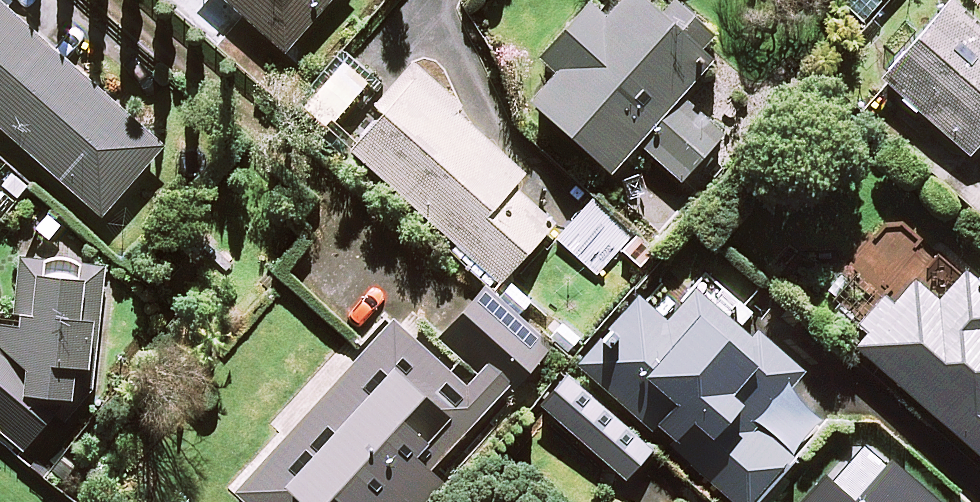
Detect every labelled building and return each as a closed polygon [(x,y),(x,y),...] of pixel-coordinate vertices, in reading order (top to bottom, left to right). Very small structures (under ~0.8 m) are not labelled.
[(285,55),(334,0),(222,0),(285,55)] [(642,0),(624,0),(608,19),(591,4),(543,59),(559,73),(532,104),(612,175),(638,145),(682,183),(724,135),(681,98),(726,48),(680,7),(667,22),(642,0)] [(952,2),(883,82),(971,158),(979,148),(979,27),(952,2)] [(102,219),(163,149),(0,5),(0,129),(102,219)] [(459,107),(414,67),(344,146),(502,285),(548,232),(598,276),(629,240),(538,161),(524,176),(453,114),(459,107)] [(24,261),(0,322),(0,431),(22,453),(98,373),(106,268),(24,261)] [(957,284),(941,303),(907,274),(848,342),(979,456),(979,304),(957,284)] [(696,288),(667,321),(640,298),(580,367),(734,501),(758,501),(827,424),(784,387),(811,356),(776,325),(760,344),(696,288)] [(487,291),(434,348),(399,316),(357,361),(344,350),(280,419),(294,431),(235,493),(245,501),(426,501),(446,480),(434,469),(547,347),(487,291)] [(655,451),(569,376),(543,406),(629,481),(655,451)]
